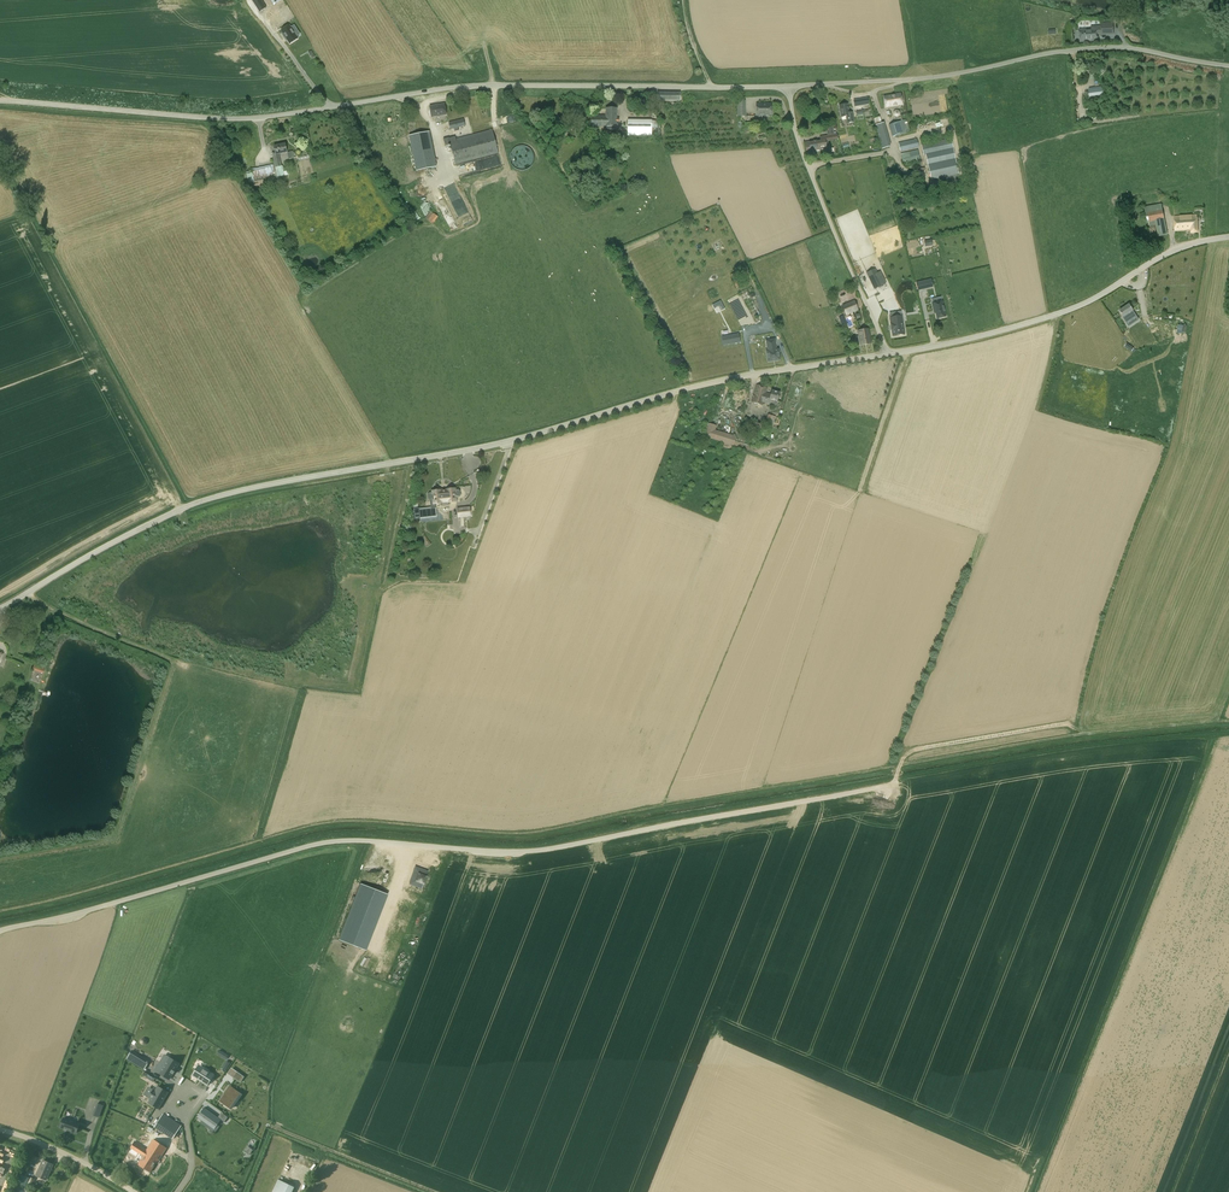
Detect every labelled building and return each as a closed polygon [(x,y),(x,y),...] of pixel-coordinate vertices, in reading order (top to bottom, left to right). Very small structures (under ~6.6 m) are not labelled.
[(260,12),(266,8),(261,0),(252,0),(260,12)] [(269,18),(273,27),(285,21),(278,5),(267,11),(270,17),(269,18)] [(1113,35),(1113,23),(1101,24),(1101,26),(1091,27),(1091,29),(1079,30),(1080,42),(1097,40),(1097,34),(1101,34),(1101,35),(1113,35)] [(281,30),(283,33),(281,34),(284,38),(286,37),(288,40),(290,44),(298,39),(295,34),(298,32),(297,29),(296,27),(294,25),(291,28),(289,25),(281,30)] [(1090,73),(1089,70),(1085,71),(1086,79),(1095,78),(1094,72),(1090,73)] [(1089,97),(1103,95),(1102,88),(1102,87),(1101,88),(1088,90),(1089,97)] [(680,101),(680,93),(658,92),(657,101),(680,101)] [(895,95),(883,97),(885,108),(903,105),(901,93),(895,95)] [(737,116),(746,116),(745,101),(737,101),(737,116)] [(431,117),(446,115),(444,104),(430,107),(431,117)] [(757,116),(772,115),(771,104),(756,104),(757,116)] [(849,112),(849,110),(848,104),(840,106),(841,117),(846,116),(847,123),(854,122),(852,112),(849,112)] [(616,108),(616,106),(613,106),(613,108),(605,108),(605,116),(591,116),(591,127),(605,127),(605,126),(606,126),(606,130),(616,130),(616,127),(616,122),(619,122),(619,118),(616,118),(617,108),(616,108)] [(857,117),(863,116),(863,115),(863,113),(865,113),(865,112),(871,111),(871,109),(862,111),(856,112),(857,117)] [(893,137),(910,131),(906,119),(889,125),(893,137)] [(951,119),(929,120),(930,129),(943,128),(943,126),(952,125),(951,119)] [(459,130),(458,127),(465,126),(463,120),(449,123),(450,127),(451,129),(454,128),(455,131),(459,130)] [(658,128),(659,121),(652,121),(627,121),(628,136),(651,136),(652,128),(658,128)] [(886,133),(883,123),(876,125),(878,134),(881,144),(883,148),(890,146),(886,133)] [(834,134),(833,127),(826,128),(827,135),(820,137),(820,141),(816,142),(816,141),(805,143),(806,152),(820,150),(820,149),(827,148),(826,147),(829,147),(828,141),(838,139),(837,134),(834,134)] [(498,153),(492,129),(456,139),(455,137),(449,138),(456,165),(498,153)] [(437,167),(429,132),(409,136),(416,171),(437,167)] [(959,174),(953,148),(954,148),(951,138),(921,145),(924,156),(926,155),(931,180),(945,177),(946,180),(958,178),(958,174),(959,174)] [(900,151),(917,147),(918,147),(917,139),(898,143),(900,151)] [(276,154),(273,155),(275,167),(281,166),(279,154),(287,152),(285,144),(274,146),(275,152),(276,154)] [(518,147),(518,153),(520,153),(520,166),(532,166),(532,147),(518,147)] [(903,165),(920,161),(918,150),(901,154),(903,165)] [(486,161),(489,167),(500,163),(498,156),(486,161)] [(249,183),(254,182),(263,180),(263,179),(273,176),(270,165),(250,169),(251,171),(246,172),(248,181),(249,183)] [(282,166),(281,166),(275,167),(277,177),(284,176),(282,166)] [(1168,235),(1164,219),(1161,204),(1146,207),(1149,225),(1155,224),(1158,237),(1168,235)] [(432,224),(438,217),(430,211),(425,218),(432,224)] [(1198,232),(1197,216),(1174,217),(1175,231),(1191,230),(1191,233),(1198,232)] [(875,289),(882,285),(875,269),(867,273),(875,289)] [(931,279),(916,283),(918,290),(933,286),(931,279)] [(846,316),(858,311),(854,300),(842,305),(846,316)] [(936,313),(937,318),(946,316),(942,302),(932,304),(934,311),(935,310),(936,313)] [(1137,316),(1133,310),(1129,304),(1119,311),(1124,317),(1128,314),(1132,319),(1137,316)] [(894,314),(890,314),(890,318),(893,336),(904,334),(902,322),(901,322),(901,316),(895,317),(894,314)] [(871,344),(868,329),(858,331),(859,336),(855,337),(856,343),(860,342),(861,345),(871,344)] [(722,337),(723,345),(740,342),(738,334),(722,337)] [(777,350),(775,339),(766,340),(768,351),(766,352),(768,362),(779,360),(778,350),(777,350)] [(1124,347),(1134,353),(1136,350),(1126,343),(1124,347)] [(771,394),(766,392),(767,388),(756,385),(751,402),(762,405),(763,402),(769,404),(771,399),(778,401),(780,393),(771,391),(771,394)] [(772,427),(776,416),(768,414),(765,425),(772,427)] [(761,436),(764,425),(746,420),(743,430),(752,433),(753,433),(753,431),(757,432),(756,434),(761,436)] [(733,446),(736,436),(715,430),(717,425),(709,423),(705,437),(733,446)] [(455,491),(455,488),(446,489),(447,491),(441,491),(440,490),(432,491),(432,493),(429,493),(428,495),(429,499),(430,500),(433,500),(433,504),(442,503),(442,502),(448,501),(448,502),(456,502),(456,497),(459,497),(460,495),(459,492),(458,490),(455,491)] [(458,518),(471,517),(470,506),(457,508),(458,518)] [(428,872),(416,867),(410,884),(422,889),(428,872)] [(389,894),(362,884),(339,939),(367,950),(389,894)] [(136,1062),(135,1064),(134,1065),(143,1071),(149,1062),(139,1057),(136,1062)] [(158,1065),(155,1071),(169,1079),(175,1070),(179,1063),(169,1057),(164,1066),(162,1068),(158,1065)] [(199,1066),(193,1076),(207,1085),(213,1075),(199,1066)] [(234,1077),(240,1082),(244,1076),(238,1072),(234,1077)] [(149,1097),(151,1098),(148,1103),(158,1109),(168,1092),(158,1086),(155,1091),(153,1090),(149,1097)] [(226,1092),(225,1094),(224,1095),(220,1101),(231,1109),(241,1095),(229,1086),(225,1092),(226,1092)] [(99,1104),(94,1116),(99,1118),(104,1105),(99,1104)] [(204,1108),(197,1117),(214,1129),(221,1120),(204,1108)] [(221,1112),(218,1117),(224,1121),(227,1117),(221,1112)] [(154,1127),(173,1139),(181,1126),(163,1114),(154,1127)] [(63,1118),(60,1127),(76,1133),(80,1124),(63,1118)] [(157,1142),(158,1140),(156,1139),(155,1141),(153,1139),(146,1150),(141,1147),(141,1145),(135,1141),(130,1148),(143,1156),(138,1165),(149,1172),(155,1164),(156,1164),(167,1148),(157,1142)] [(46,1180),(53,1164),(43,1160),(36,1176),(46,1180)] [(25,1181),(27,1176),(22,1174),(18,1183),(26,1187),(27,1184),(27,1182),(25,1181)] [(295,1187),(278,1180),(272,1191),(292,1191),(295,1187)]
